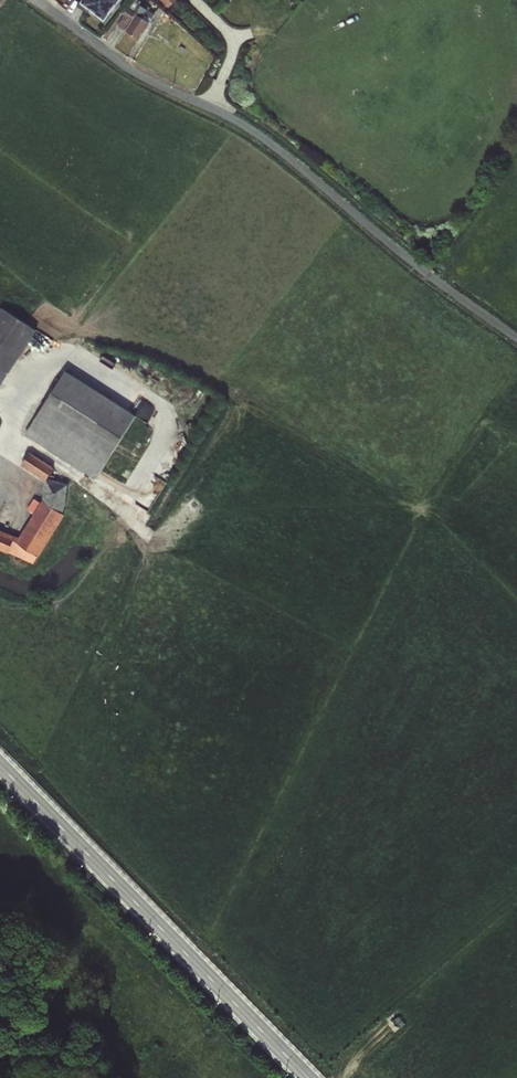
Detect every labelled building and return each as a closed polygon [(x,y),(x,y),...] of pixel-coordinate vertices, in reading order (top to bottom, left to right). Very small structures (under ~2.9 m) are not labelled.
[(77,6),(87,13),(89,11),(94,15),(93,16),(104,24),(112,13),(111,12),(114,8),(116,9),(122,0),(82,0),(77,6)] [(118,26),(138,40),(154,15),(148,11),(150,8),(139,2),(139,1),(138,0),(130,0),(120,13),(124,15),(118,26)] [(166,10),(175,0),(156,0),(166,10)] [(0,309),(0,385),(36,330),(1,308),(0,309)] [(65,371),(25,435),(95,479),(136,415),(65,371)] [(136,412),(148,420),(157,406),(145,399),(136,412)] [(33,564),(36,556),(38,557),(64,515),(62,514),(64,507),(67,484),(48,478),(53,468),(29,452),(20,465),(44,480),(42,500),(40,502),(34,499),(27,509),(34,513),(19,537),(0,530),(0,550),(33,564)]
